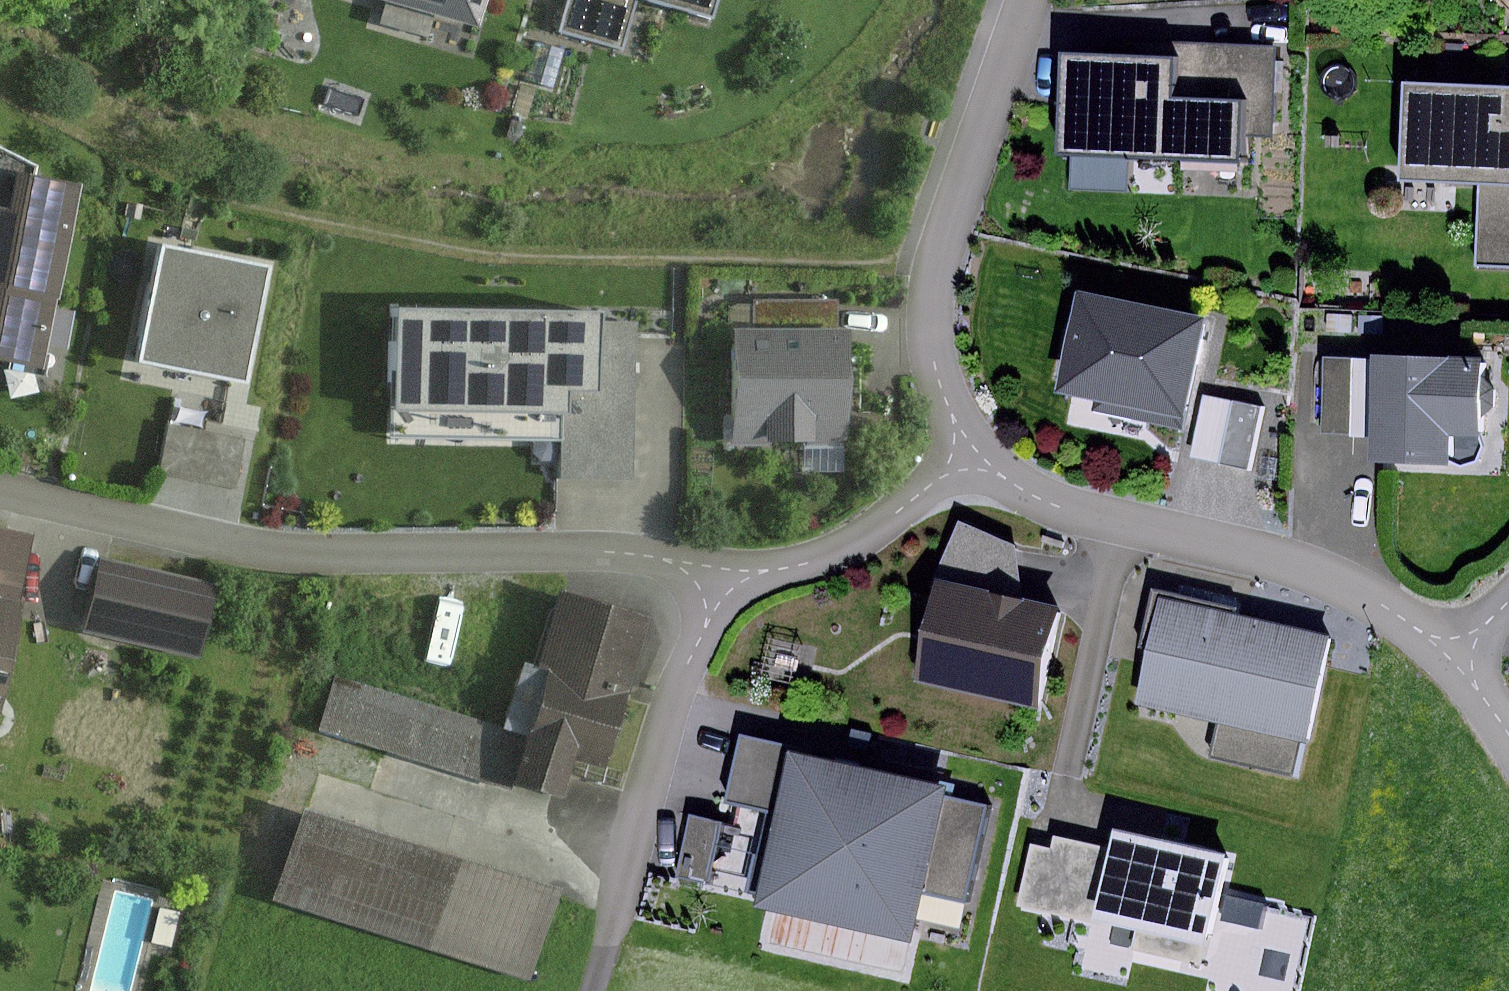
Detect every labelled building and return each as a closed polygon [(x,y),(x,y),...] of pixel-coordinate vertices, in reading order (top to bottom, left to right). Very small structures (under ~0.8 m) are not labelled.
[(481,25),(488,0),(391,0),(481,25)] [(560,33),(621,50),(635,0),(569,0),(560,33)] [(710,19),(715,0),(641,0),(710,19)] [(1154,59),(1080,57),(1077,145),(1249,151),(1249,126),(1286,127),(1289,43),(1155,38),(1154,59)] [(563,48),(534,40),(524,78),(553,85),(563,48)] [(1404,81),(1399,179),(1481,184),(1508,185),(1508,87),(1404,81)] [(0,146),(0,362),(42,370),(81,184),(37,175),(39,166),(0,146)] [(1481,184),(1478,265),(1508,266),(1508,185),(1481,184)] [(262,265),(161,245),(139,354),(240,374),(262,265)] [(1223,318),(1096,291),(1076,388),(1104,394),(1100,410),(1198,431),(1223,318)] [(599,318),(396,312),(393,406),(569,412),(570,387),(596,387),(598,324),(599,318)] [(636,325),(598,324),(596,387),(570,387),(569,412),(568,476),(632,477),(636,325)] [(848,329),(739,330),(740,441),(849,440),(848,329)] [(1479,359),(1372,355),(1369,461),(1444,464),(1445,434),(1476,435),(1477,416),(1493,408),(1493,387),(1479,374),(1479,359)] [(1362,360),(1330,359),(1328,435),(1360,437),(1362,360)] [(1268,408),(1237,401),(1223,465),(1254,472),(1268,408)] [(244,441),(168,428),(160,475),(235,489),(244,441)] [(952,581),(1030,600),(1024,546),(968,521),(943,579),(952,581)] [(0,532),(0,675),(30,538),(0,532)] [(211,586),(112,564),(99,625),(197,647),(211,586)] [(1030,600),(952,581),(928,678),(1054,708),(1077,611),(1030,600)] [(654,611),(556,582),(514,720),(339,668),(320,732),(510,790),(513,780),(565,795),(577,757),(607,766),(654,611)] [(1342,637),(1169,597),(1145,702),(1230,722),(1222,756),(1301,775),(1309,737),(1318,739),(1342,637)] [(965,788),(759,739),(745,797),(801,811),(779,902),(926,937),(936,892),(974,901),(997,805),(963,796),(965,788)] [(553,892),(304,812),(278,892),(527,972),(553,892)] [(728,819),(698,813),(685,875),(715,882),(728,819)] [(1243,855),(1136,833),(1132,850),(1117,922),(1224,944),(1243,855)] [(1117,922),(1132,850),(1063,834),(1059,850),(1040,846),(1025,910),(1115,931),(1117,922)]
